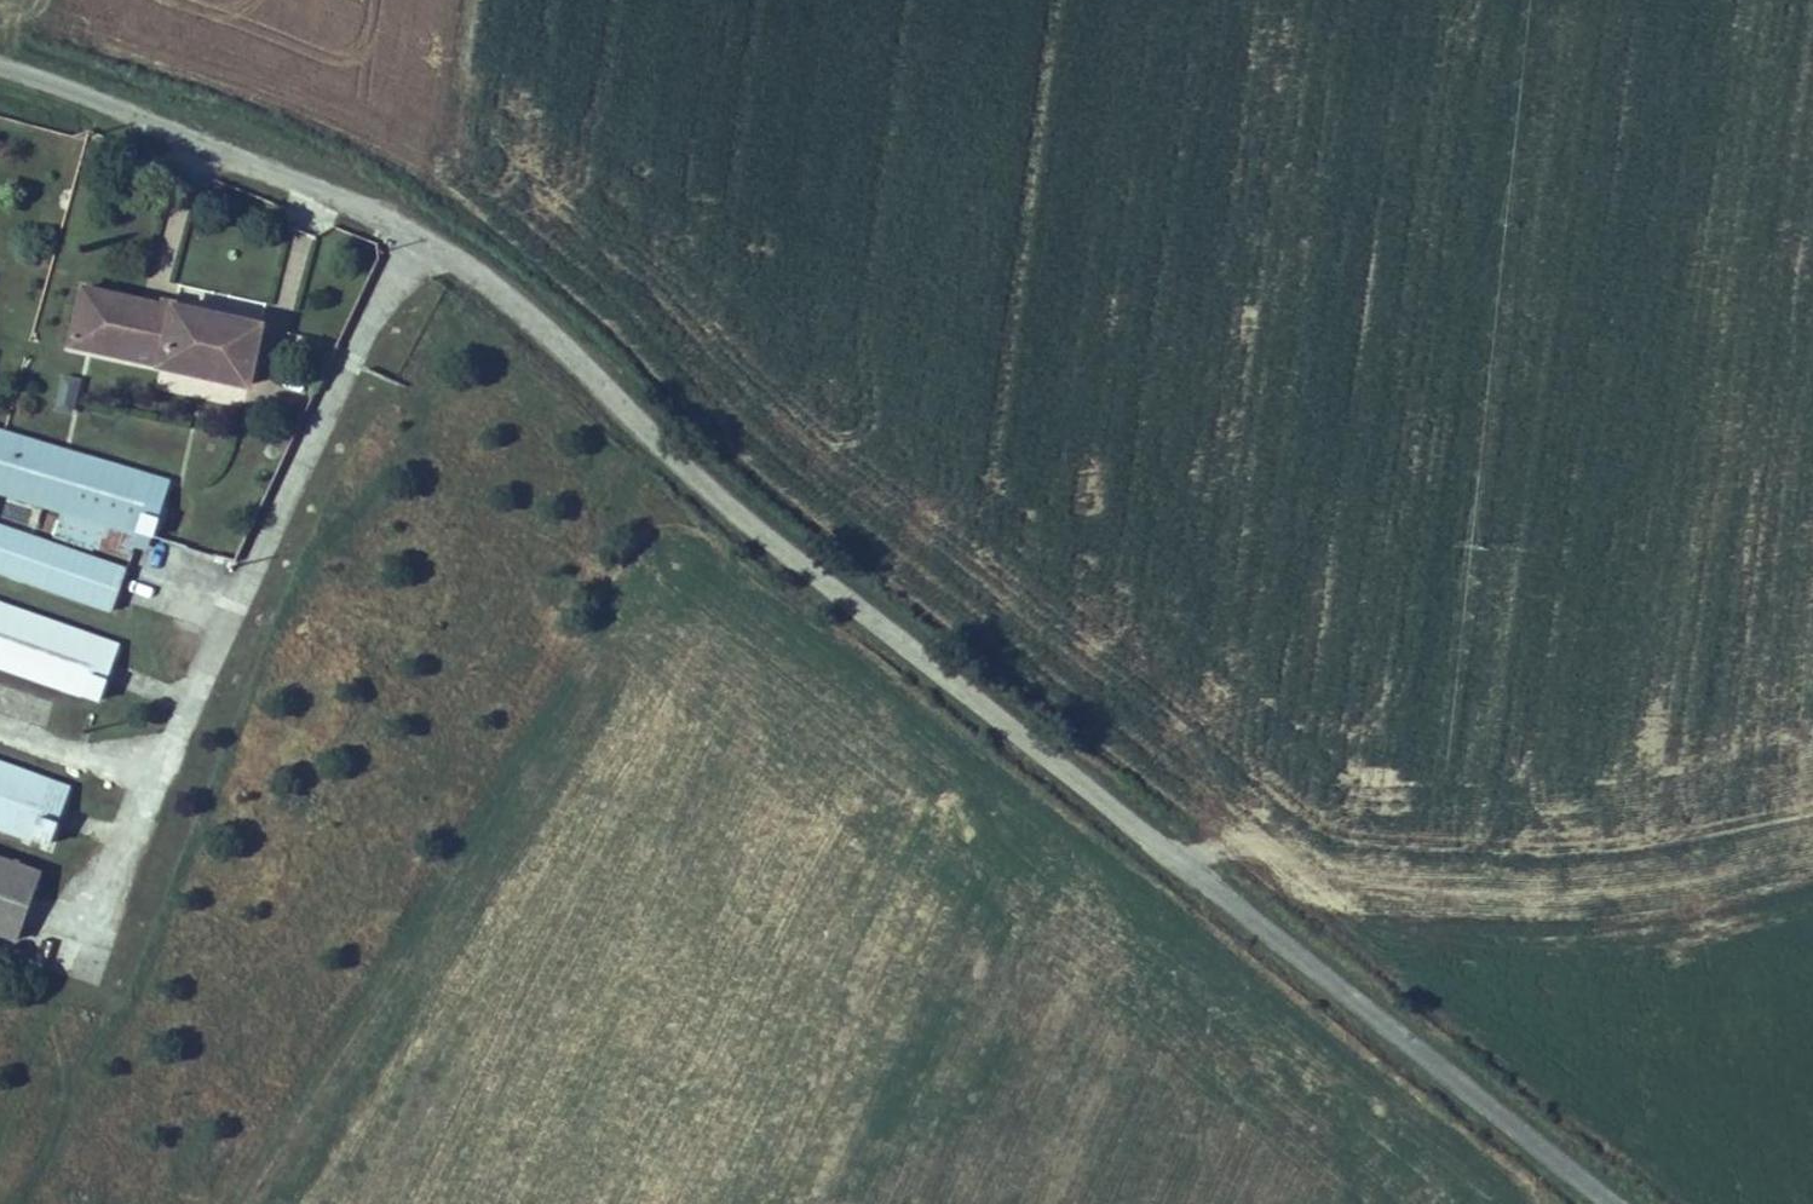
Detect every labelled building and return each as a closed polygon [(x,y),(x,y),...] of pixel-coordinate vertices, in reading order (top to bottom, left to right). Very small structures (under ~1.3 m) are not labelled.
[(40,270),(27,338),(199,376),(213,308),(134,292),(136,286),(116,281),(114,289),(40,270)] [(61,374),(55,410),(77,413),(82,377),(61,374)] [(99,518),(115,466),(0,432),(0,488),(99,518)] [(67,594),(79,554),(0,531),(0,575),(67,594)] [(52,687),(71,633),(0,608),(0,669),(52,687)] [(2,830),(22,776),(0,769),(0,829),(2,830)]
